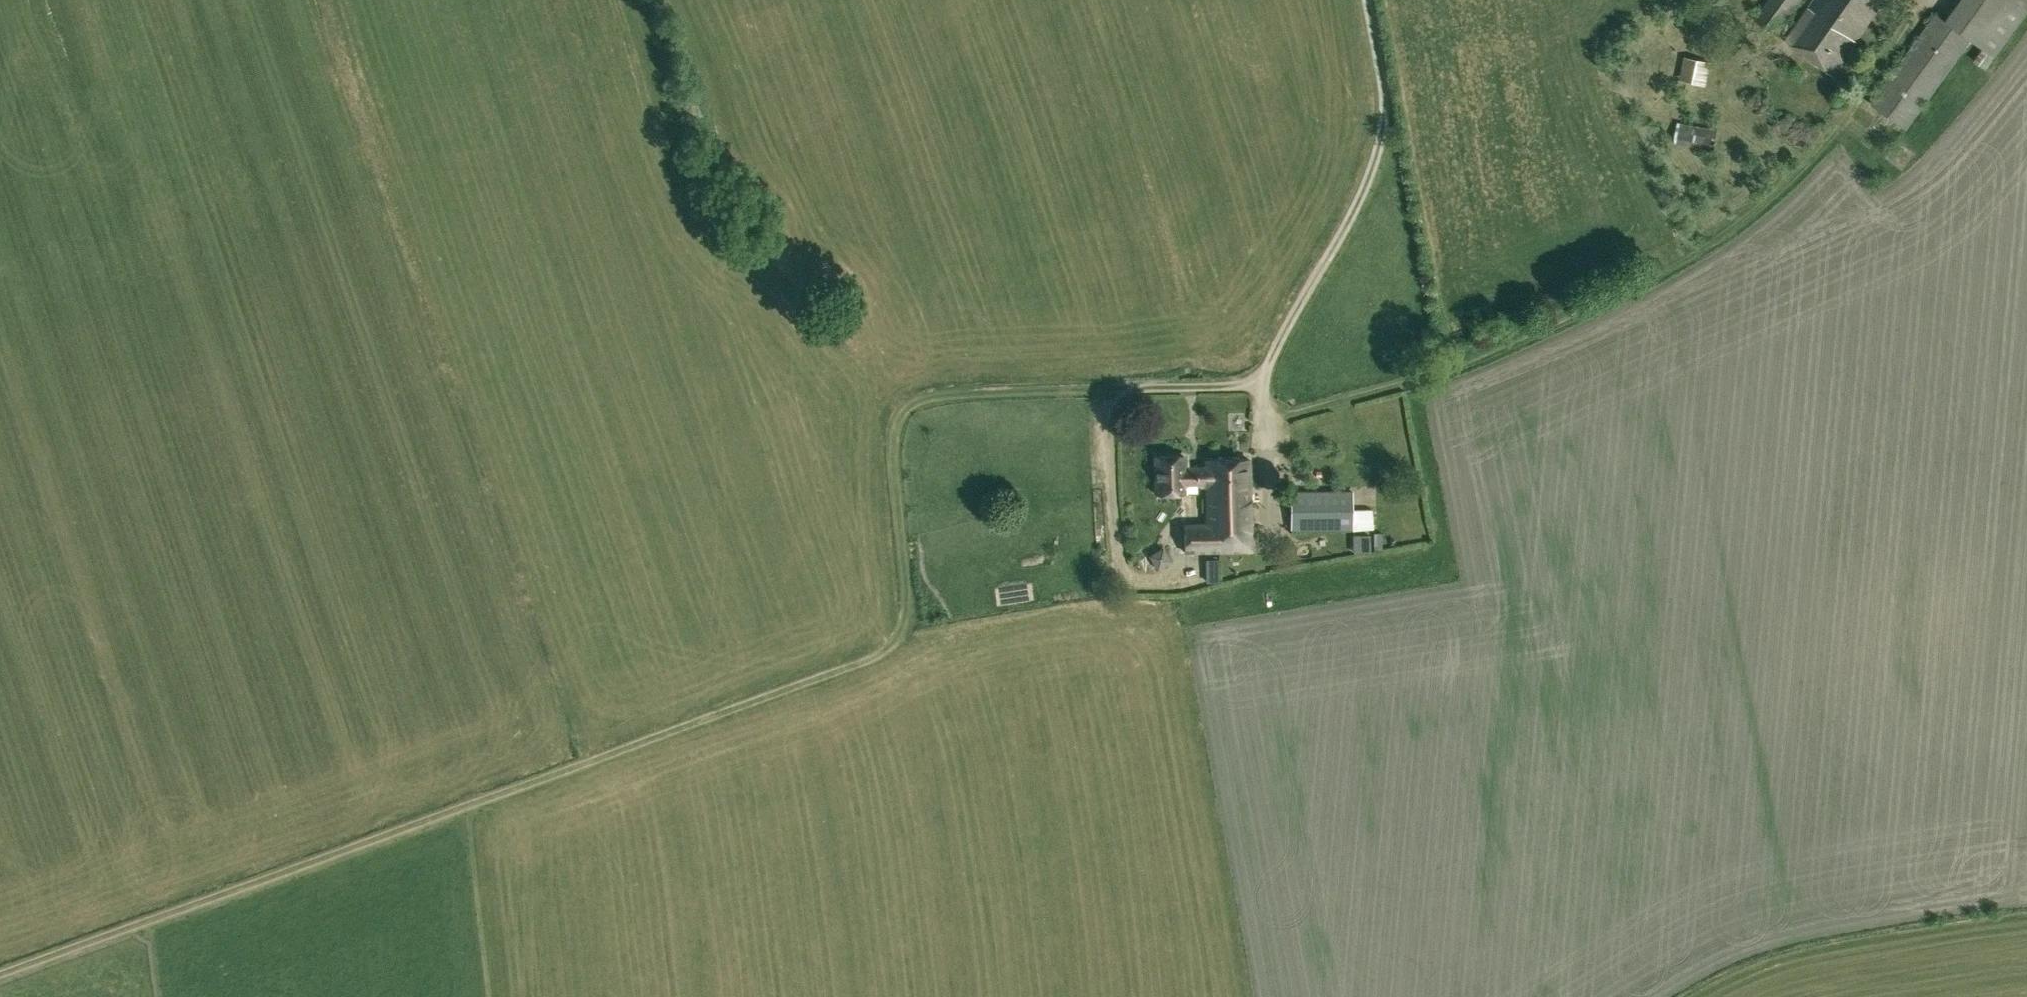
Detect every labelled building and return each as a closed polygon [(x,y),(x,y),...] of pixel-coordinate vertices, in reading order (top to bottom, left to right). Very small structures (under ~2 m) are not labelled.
[(1752,19),(1776,36),(1802,0),(1767,0),(1752,19)] [(1784,41),(1832,75),(1852,47),(1851,46),(1882,3),(1878,0),(1814,0),(1784,41)] [(1947,22),(1936,14),(1873,104),(1907,128),(1969,41),(1981,49),(1973,61),(1987,71),(2026,15),(2026,0),(1962,0),(1947,22)] [(1710,63),(1683,57),(1678,82),(1706,87),(1710,63)] [(1677,124),(1673,144),(1713,150),(1716,130),(1677,124)] [(1185,553),(1230,553),(1251,553),(1250,461),(1208,461),(1208,469),(1184,469),(1184,456),(1156,457),(1157,495),(1187,495),(1187,487),(1208,487),(1208,525),(1184,526),(1185,553)] [(1292,531),(1354,530),(1372,530),(1372,510),(1354,510),(1354,493),(1292,493),(1292,531)]
